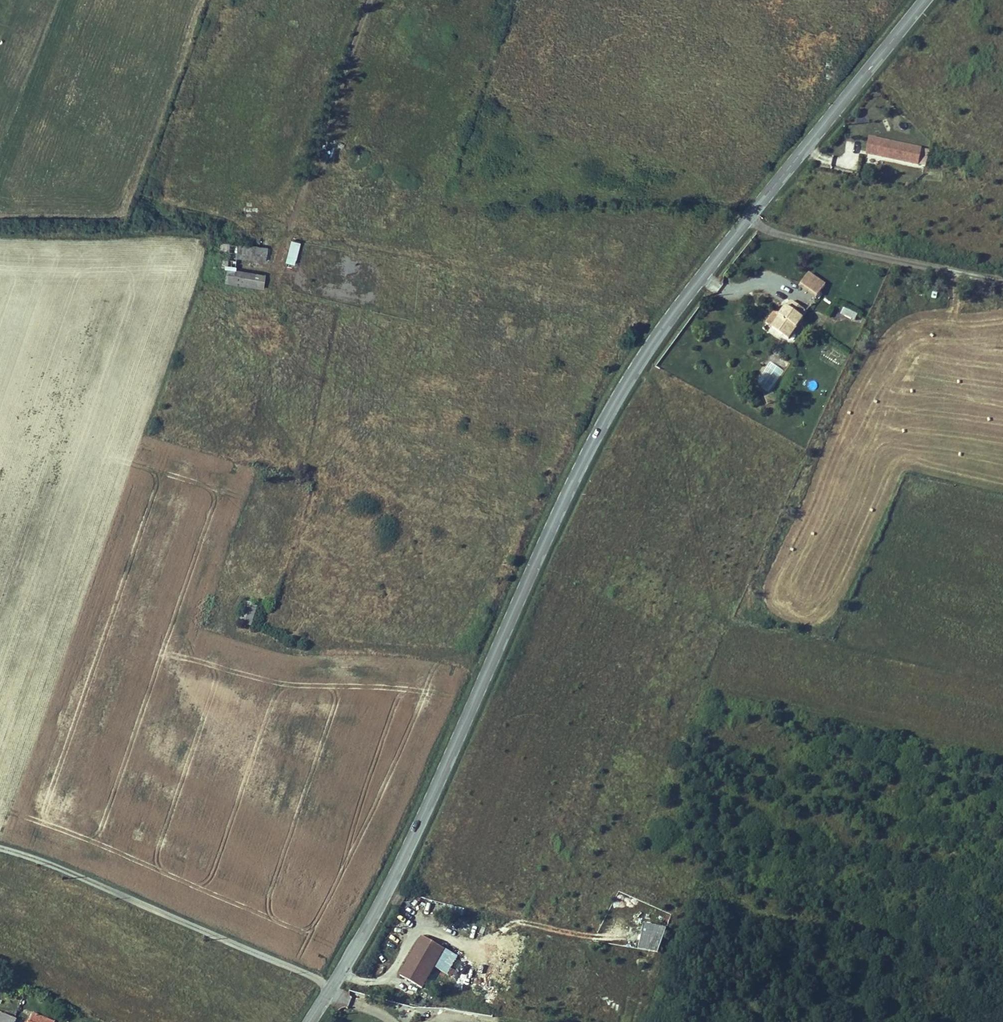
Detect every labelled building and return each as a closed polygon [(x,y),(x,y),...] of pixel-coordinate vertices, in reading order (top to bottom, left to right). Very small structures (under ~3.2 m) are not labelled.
[(869,137),(865,154),(926,166),(929,149),(869,137)] [(286,261),(296,263),(300,240),(290,238),(286,261)] [(224,283),(264,287),(266,272),(236,269),(237,256),(268,259),(269,246),(221,241),(220,257),(227,258),(224,283)] [(810,272),(803,283),(818,294),(826,282),(810,272)] [(805,316),(803,315),(807,308),(794,300),(789,305),(787,305),(783,311),(777,307),(767,322),(789,337),(805,316)] [(252,612),(246,631),(258,635),(264,616),(252,612)] [(457,955),(422,936),(400,976),(423,988),(435,966),(447,973),(457,955)] [(14,1017),(0,1012),(0,1021),(11,1021),(14,1017)]
